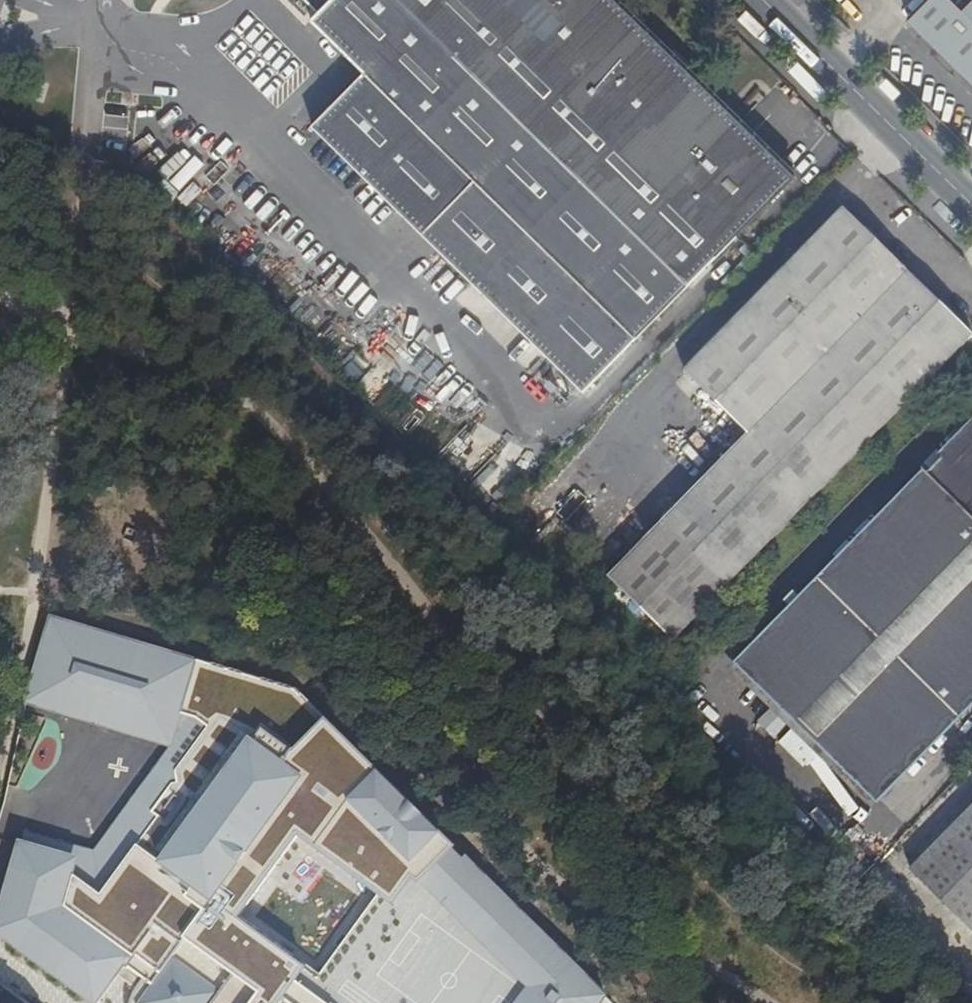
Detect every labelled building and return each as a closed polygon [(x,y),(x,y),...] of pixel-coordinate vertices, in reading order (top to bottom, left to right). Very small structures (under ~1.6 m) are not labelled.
[(584,392),(796,176),(616,0),(304,0),(317,13),(311,19),(364,72),(312,125),(584,392)] [(908,21),(971,83),(971,1),(963,11),(952,0),(929,0),(908,21)] [(747,435),(608,577),(673,641),(971,337),(971,335),(844,209),(685,372),(747,435)] [(742,664),(878,797),(971,701),(971,429),(742,664)] [(611,998),(299,692),(47,616),(26,691),(23,708),(169,751),(178,743),(185,716),(195,718),(208,728),(176,772),(178,789),(102,896),(71,875),(74,871),(47,853),(23,851),(16,852),(0,917),(0,937),(87,1002),(100,1002),(127,967),(144,979),(138,986),(134,994),(131,1002),(608,1002),(611,998)] [(910,870),(971,932),(971,807),(910,870)]
